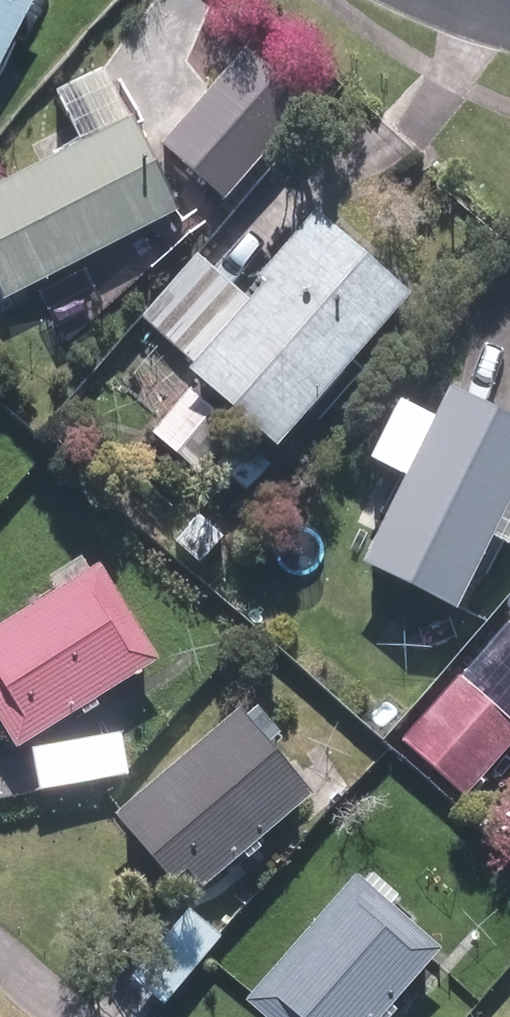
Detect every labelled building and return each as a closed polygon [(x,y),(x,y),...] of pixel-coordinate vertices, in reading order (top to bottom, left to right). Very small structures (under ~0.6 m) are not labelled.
[(15,0),(0,0),(0,28),(15,0)] [(6,308),(180,222),(135,131),(129,133),(105,83),(59,106),(83,156),(0,196),(0,296),(6,308)] [(201,172),(223,196),(264,159),(240,135),(201,172)] [(215,467),(247,497),(272,469),(234,436),(241,427),(278,461),(411,313),(317,229),(263,289),(270,295),(191,382),(198,388),(156,436),(204,480),(215,467)] [(145,322),(196,365),(250,302),(198,258),(145,322)] [(458,622),(509,520),(509,429),(452,400),(364,575),(458,622)] [(20,745),(162,655),(103,561),(94,567),(86,555),(56,575),(63,587),(0,627),(0,714),(20,745)] [(467,798),(509,746),(509,728),(458,684),(406,748),(467,798)] [(118,812),(177,882),(194,868),(204,881),(313,791),(272,742),(282,733),(258,704),(247,713),(244,709),(118,812)] [(28,746),(34,788),(129,772),(122,732),(28,746)] [(250,991),(278,1016),(363,1016),(430,941),(353,873),(250,991)] [(129,980),(160,1006),(222,933),(189,906),(129,980)]
